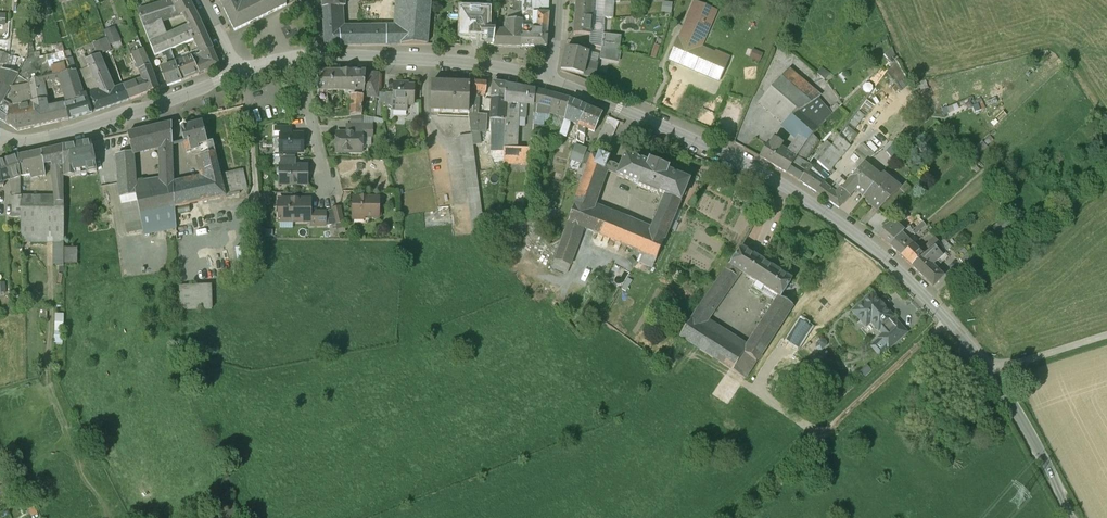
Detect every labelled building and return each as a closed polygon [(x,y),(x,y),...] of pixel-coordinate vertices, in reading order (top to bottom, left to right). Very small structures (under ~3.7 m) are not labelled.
[(31,1),(35,13),(51,9),(48,0),(34,0),(31,1)] [(85,12),(99,9),(97,0),(86,0),(83,1),(85,12)] [(188,0),(162,0),(164,3),(166,3),(171,17),(180,14),(180,15),(183,14),(193,10),(188,0)] [(224,9),(232,4),(230,0),(219,0),(224,9)] [(232,4),(224,9),(234,31),(250,23),(241,5),(239,1),(239,0),(230,0),(232,4)] [(241,5),(250,23),(276,11),(271,0),(252,0),(241,5)] [(276,11),(286,6),(286,0),(271,0),(276,11)] [(402,25),(400,45),(426,45),(430,0),(404,0),(402,25)] [(507,11),(506,30),(496,30),(494,37),(493,47),(521,47),(522,26),(522,20),(520,20),(519,20),(521,0),(514,0),(513,11),(507,11)] [(520,20),(522,20),(522,26),(537,27),(538,12),(548,13),(548,0),(522,0),(520,20)] [(575,16),(592,17),(594,0),(576,0),(575,16)] [(670,12),(673,2),(665,0),(662,0),(659,10),(670,12)] [(717,11),(694,1),(688,17),(689,17),(680,39),(678,38),(668,60),(670,61),(671,59),(718,79),(718,81),(719,82),(729,60),(701,48),(717,11)] [(164,3),(149,8),(153,24),(160,22),(171,17),(166,3),(164,3)] [(402,25),(386,25),(386,29),(340,30),(339,6),(322,6),(325,46),(382,45),(400,45),(402,25)] [(149,8),(138,12),(144,27),(153,24),(149,8)] [(212,50),(200,23),(193,10),(183,14),(189,27),(194,39),(199,50),(200,54),(212,50)] [(488,11),(461,10),(460,36),(487,37),(488,22),(488,11)] [(538,12),(537,27),(522,26),(521,47),(546,48),(548,13),(538,12)] [(592,17),(575,16),(574,33),(591,34),(592,17)] [(153,24),(144,27),(150,44),(166,38),(160,22),(153,24)] [(497,22),(488,22),(487,37),(494,37),(496,30),(497,22)] [(189,27),(166,38),(170,50),(194,39),(189,27)] [(603,40),(603,48),(621,52),(621,36),(604,35),(603,40)] [(166,38),(150,44),(155,56),(162,53),(170,50),(166,38)] [(603,40),(589,38),(589,45),(602,48),(603,48),(603,40)] [(107,41),(82,49),(85,58),(86,58),(87,61),(99,56),(111,52),(107,41)] [(147,60),(139,43),(133,45),(135,52),(133,53),(137,64),(147,60)] [(588,53),(565,48),(560,71),(593,78),(596,65),(586,63),(588,53)] [(603,48),(602,48),(601,57),(619,60),(621,52),(603,48)] [(99,56),(87,61),(86,58),(85,58),(82,49),(77,51),(76,54),(78,54),(83,71),(81,72),(89,90),(97,86),(96,84),(109,78),(99,56)] [(751,49),(749,57),(762,60),(764,52),(751,49)] [(176,64),(170,50),(162,53),(163,58),(166,57),(167,62),(168,61),(170,67),(162,70),(167,86),(181,81),(176,64)] [(212,50),(200,54),(199,50),(189,54),(191,58),(195,64),(199,74),(219,65),(212,50)] [(64,53),(34,59),(30,82),(44,79),(60,76),(70,74),(66,60),(64,53)] [(0,54),(0,71),(9,74),(18,76),(28,61),(0,54)] [(191,58),(176,64),(181,81),(199,74),(195,64),(191,58)] [(28,61),(18,76),(29,82),(30,82),(34,59),(28,61)] [(72,59),(66,60),(70,74),(76,73),(72,59)] [(147,60),(137,64),(143,82),(135,85),(139,96),(158,89),(153,72),(147,60)] [(744,66),(745,79),(758,78),(758,65),(744,66)] [(341,72),(316,72),(318,102),(328,101),(327,91),(341,92),(341,72)] [(366,72),(341,72),(341,92),(352,92),(350,111),(350,117),(362,116),(363,97),(365,73),(366,72)] [(70,74),(60,76),(68,102),(79,99),(79,96),(83,95),(83,94),(76,73),(70,74)] [(379,74),(365,73),(363,97),(376,98),(379,74)] [(9,74),(4,86),(11,89),(18,76),(9,74)] [(29,82),(18,76),(11,89),(6,99),(2,105),(9,109),(33,104),(30,82),(29,82)] [(797,91),(781,77),(759,102),(782,125),(797,136),(793,142),(803,148),(806,143),(812,136),(818,130),(831,114),(828,110),(817,98),(819,96),(804,83),(797,91)] [(115,92),(109,78),(96,84),(97,86),(99,89),(88,94),(96,112),(128,100),(124,89),(115,92)] [(30,82),(33,104),(9,109),(2,105),(0,109),(0,120),(17,131),(68,119),(64,106),(46,110),(42,90),(46,89),(44,79),(30,82)] [(486,83),(471,81),(470,84),(470,98),(478,98),(479,94),(485,95),(486,83)] [(405,83),(394,82),(393,93),(392,100),(394,100),(394,109),(405,110),(406,105),(413,105),(414,86),(405,86),(405,83)] [(470,84),(431,83),(431,99),(431,112),(469,113),(470,104),(470,98),(470,84)] [(506,86),(494,84),(492,99),(505,99),(506,86)] [(135,85),(124,89),(128,100),(139,96),(135,85)] [(2,105),(6,99),(11,89),(4,86),(0,93),(0,109),(2,105)] [(528,89),(506,86),(505,99),(507,100),(506,104),(505,132),(506,132),(506,134),(516,134),(517,105),(519,105),(519,103),(527,103),(528,89)] [(79,99),(68,102),(70,105),(64,106),(68,119),(92,113),(86,93),(83,94),(83,95),(79,96),(79,99)] [(393,93),(386,93),(385,108),(394,109),(394,100),(392,100),(393,93)] [(570,100),(555,95),(551,108),(553,114),(565,118),(566,113),(566,112),(570,100)] [(505,99),(492,99),(492,106),(491,120),(496,120),(496,128),(500,128),(500,132),(505,132),(506,104),(507,100),(505,99)] [(587,107),(570,100),(566,112),(566,113),(565,118),(564,120),(578,126),(587,107)] [(839,100),(828,110),(831,114),(842,104),(839,100)] [(478,105),(470,104),(469,113),(469,115),(472,135),(473,145),(480,144),(478,132),(486,132),(487,116),(478,116),(478,105)] [(603,114),(587,107),(578,126),(585,129),(595,133),(603,114)] [(858,111),(849,123),(855,128),(864,116),(858,111)] [(607,116),(598,138),(594,148),(606,153),(619,122),(607,116)] [(201,122),(180,127),(184,143),(187,142),(189,151),(202,149),(201,145),(206,144),(201,122)] [(172,123),(127,134),(131,153),(131,154),(159,147),(172,143),(172,123)] [(569,127),(563,124),(559,136),(566,138),(569,127)] [(372,126),(353,126),(353,133),(362,133),(362,136),(372,136),(372,126)] [(585,129),(578,126),(576,142),(583,145),(585,136),(584,136),(585,129)] [(291,127),(275,127),(275,137),(280,137),(280,134),(289,134),(291,134),(291,127)] [(353,133),(352,133),(343,133),(336,133),(336,152),(362,152),(362,151),(364,148),(364,144),(362,142),(362,136),(362,133),(353,133)] [(289,134),(280,134),(280,137),(280,151),(302,151),(303,134),(291,134),(289,134)] [(506,134),(504,134),(504,149),(515,149),(516,134),(506,134)] [(472,135),(459,137),(473,236),(485,234),(473,145),(472,135)] [(803,148),(796,157),(803,162),(813,147),(818,141),(812,136),(806,143),(803,148)] [(838,138),(833,144),(831,147),(823,157),(818,162),(817,163),(828,172),(849,146),(838,138)] [(781,152),(777,150),(780,145),(773,140),(770,145),(769,144),(760,158),(786,173),(792,164),(796,157),(803,148),(793,142),(788,151),(784,148),(781,152)] [(818,151),(813,158),(813,159),(818,162),(823,157),(831,147),(825,141),(822,145),(818,151)] [(822,145),(818,141),(813,147),(818,151),(822,145)] [(90,142),(63,147),(63,166),(63,178),(74,176),(74,172),(85,170),(85,173),(96,171),(90,142)] [(894,142),(885,151),(894,161),(904,152),(894,142)] [(172,143),(159,147),(160,189),(156,190),(160,211),(174,208),(174,189),(172,143)] [(63,147),(41,152),(43,164),(50,163),(51,167),(52,167),(55,197),(54,198),(54,202),(63,202),(63,178),(63,166),(63,147)] [(213,147),(202,150),(203,156),(215,154),(213,147)] [(586,152),(575,147),(571,159),(568,170),(584,177),(591,157),(594,151),(588,148),(586,152)] [(515,149),(504,149),(502,164),(532,164),(533,150),(515,149)] [(879,150),(868,159),(875,164),(883,154),(879,150)] [(41,152),(18,157),(20,176),(30,174),(30,178),(44,176),(43,164),(41,152)] [(131,153),(116,156),(120,199),(135,195),(139,215),(160,211),(156,190),(144,193),(141,182),(134,182),(131,154),(131,153)] [(207,182),(174,189),(174,208),(199,202),(226,197),(225,194),(220,174),(215,154),(203,156),(201,157),(207,182)] [(584,177),(555,261),(570,267),(584,229),(587,220),(590,210),(604,170),(608,159),(598,155),(597,159),(591,157),(584,177)] [(669,169),(649,160),(647,164),(626,156),(618,176),(638,184),(638,186),(658,194),(659,192),(665,195),(680,201),(688,181),(667,173),(669,169)] [(18,157),(5,162),(10,180),(20,176),(18,157)] [(803,162),(796,157),(792,164),(786,173),(800,183),(804,171),(808,165),(803,162)] [(808,165),(804,171),(800,183),(815,192),(823,185),(831,175),(828,172),(817,163),(818,162),(813,159),(813,158),(808,165)] [(843,186),(840,189),(849,196),(856,188),(862,193),(871,182),(868,179),(865,183),(862,181),(870,172),(870,170),(875,164),(868,159),(864,161),(843,186)] [(0,163),(0,187),(3,186),(2,183),(10,180),(5,162),(0,163)] [(280,165),(280,168),(277,170),(277,174),(280,176),(279,184),(307,184),(307,166),(295,165),(280,165)] [(233,171),(220,174),(225,194),(238,190),(233,171)] [(884,182),(879,177),(863,196),(874,205),(872,206),(877,210),(899,189),(887,179),(884,182)] [(840,183),(837,187),(834,184),(828,190),(823,185),(815,192),(839,208),(849,196),(840,189),(843,186),(840,183)] [(20,193),(14,194),(13,209),(14,209),(14,217),(21,217),(21,208),(21,196),(20,193)] [(135,195),(120,199),(123,223),(126,235),(143,232),(139,215),(135,195)] [(649,234),(640,231),(632,249),(642,253),(656,259),(680,201),(665,195),(664,198),(649,234)] [(47,208),(30,208),(30,199),(31,199),(31,196),(21,196),(21,208),(21,217),(21,242),(46,242),(47,208)] [(379,198),(353,197),(353,216),(372,217),(374,219),(378,219),(380,216),(381,213),(378,210),(379,198)] [(310,199),(280,199),(280,210),(278,212),(278,216),(280,218),(280,221),(310,221),(310,211),(310,199)] [(901,200),(897,204),(893,201),(889,206),(894,211),(899,216),(905,212),(901,208),(905,204),(901,200)] [(54,208),(47,208),(46,242),(53,242),(64,242),(63,202),(54,202),(54,208)] [(199,202),(174,208),(175,227),(176,239),(195,236),(193,224),(204,222),(199,202)] [(881,208),(866,227),(877,236),(884,228),(882,226),(889,216),(894,211),(889,206),(884,211),(881,208)] [(340,207),(332,209),(336,223),(343,222),(340,207)] [(160,211),(139,215),(143,232),(143,235),(175,227),(174,208),(160,211)] [(604,210),(602,215),(590,210),(587,220),(584,229),(607,239),(615,220),(611,219),(613,214),(604,210)] [(325,211),(310,211),(310,221),(310,225),(325,225),(325,211)] [(899,216),(898,217),(903,223),(909,218),(905,212),(899,216)] [(640,231),(615,220),(607,239),(632,249),(640,231)] [(922,222),(912,230),(914,233),(915,234),(925,226),(922,222)] [(884,228),(877,236),(889,246),(901,234),(902,232),(895,224),(888,231),(884,228)] [(902,232),(901,234),(889,246),(900,256),(913,246),(904,237),(914,233),(912,230),(909,226),(902,232)] [(935,238),(926,245),(930,250),(938,244),(939,243),(937,240),(935,238)] [(64,242),(53,242),(53,266),(64,266),(64,242)] [(923,255),(911,266),(932,287),(942,276),(933,267),(947,253),(938,244),(930,250),(925,255),(924,254),(923,255)] [(913,246),(900,256),(911,266),(923,255),(913,246)] [(741,247),(680,336),(701,349),(712,332),(702,326),(739,271),(746,276),(758,258),(741,247)] [(970,251),(960,259),(968,269),(978,261),(970,251)] [(656,259),(642,253),(637,261),(653,267),(656,259)] [(758,258),(746,276),(756,282),(753,286),(761,291),(764,287),(777,295),(775,298),(778,300),(780,297),(791,279),(758,258)] [(217,308),(216,283),(183,284),(184,309),(217,308)] [(744,353),(725,340),(714,357),(746,378),(793,305),(790,303),(794,297),(788,294),(786,297),(784,296),(782,298),(780,297),(778,300),(744,353)] [(879,303),(872,295),(853,312),(861,321),(867,315),(871,319),(870,321),(878,330),(879,329),(884,334),(895,323),(891,318),(892,317),(885,309),(885,308),(884,308),(880,304),(881,303),(880,302),(879,303)] [(59,313),(59,342),(68,342),(68,313),(59,313)] [(884,334),(878,338),(888,349),(906,332),(897,322),(895,323),(884,334)] [(725,340),(712,332),(701,349),(714,357),(725,340)] [(821,340),(816,344),(816,347),(818,350),(821,350),(826,346),(826,343),(824,340),(821,340)]
